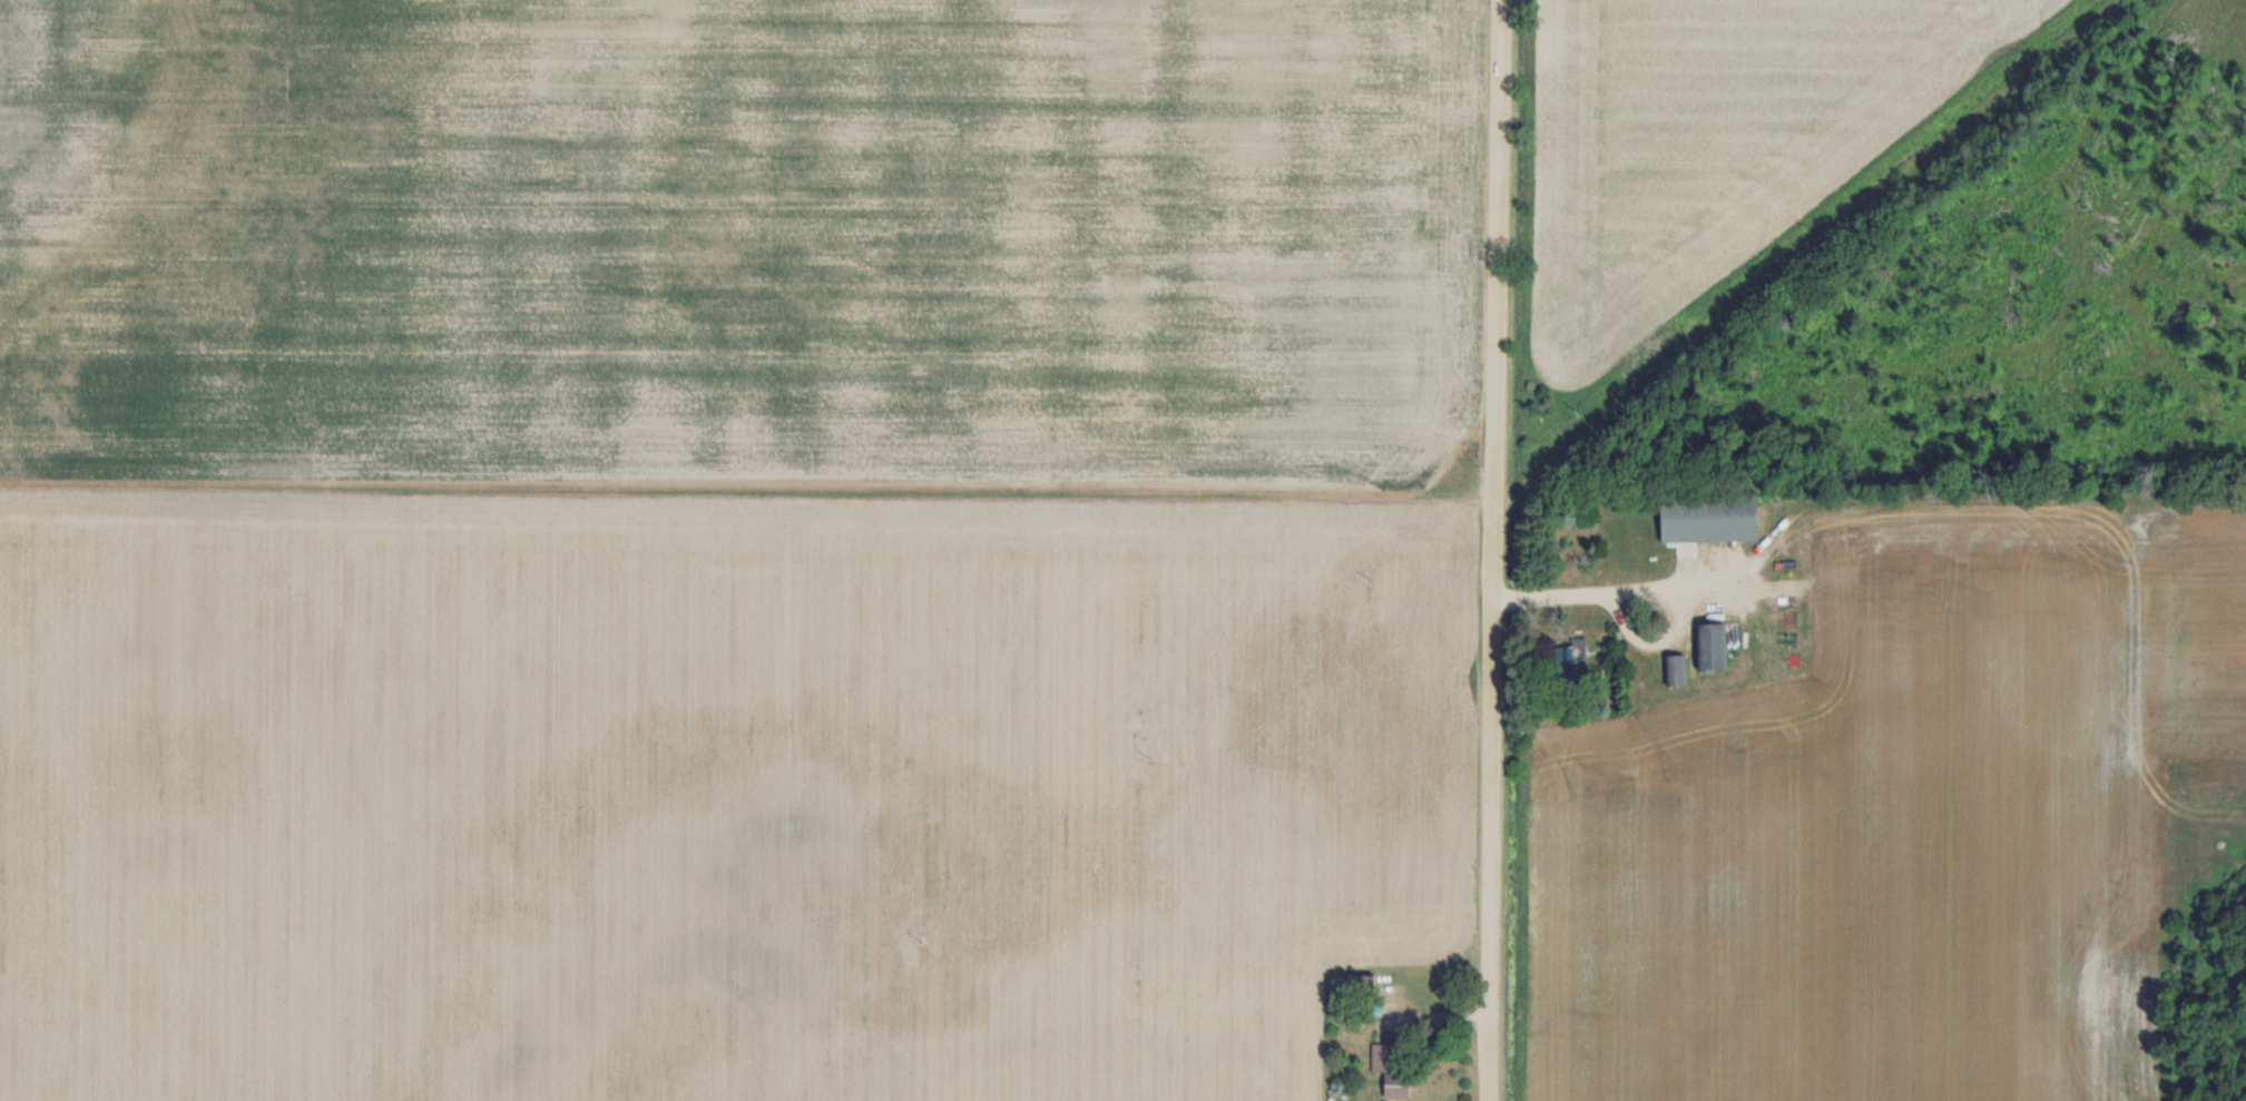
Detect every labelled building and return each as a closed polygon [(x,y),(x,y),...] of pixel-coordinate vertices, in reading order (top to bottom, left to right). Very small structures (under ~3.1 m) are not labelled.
[(1657,543),(1754,541),(1753,496),(1656,498),(1657,543)] [(1725,625),(1694,625),(1695,671),(1725,671),(1725,625)] [(1583,639),(1568,639),(1568,646),(1555,646),(1555,670),(1583,670),(1583,639)] [(1664,687),(1686,687),(1686,656),(1664,656),(1664,687)] [(1346,974),(1346,998),(1373,998),(1373,974),(1346,974)] [(1381,1072),(1381,1097),(1402,1097),(1404,1044),(1370,1044),(1370,1071),(1381,1072)]
